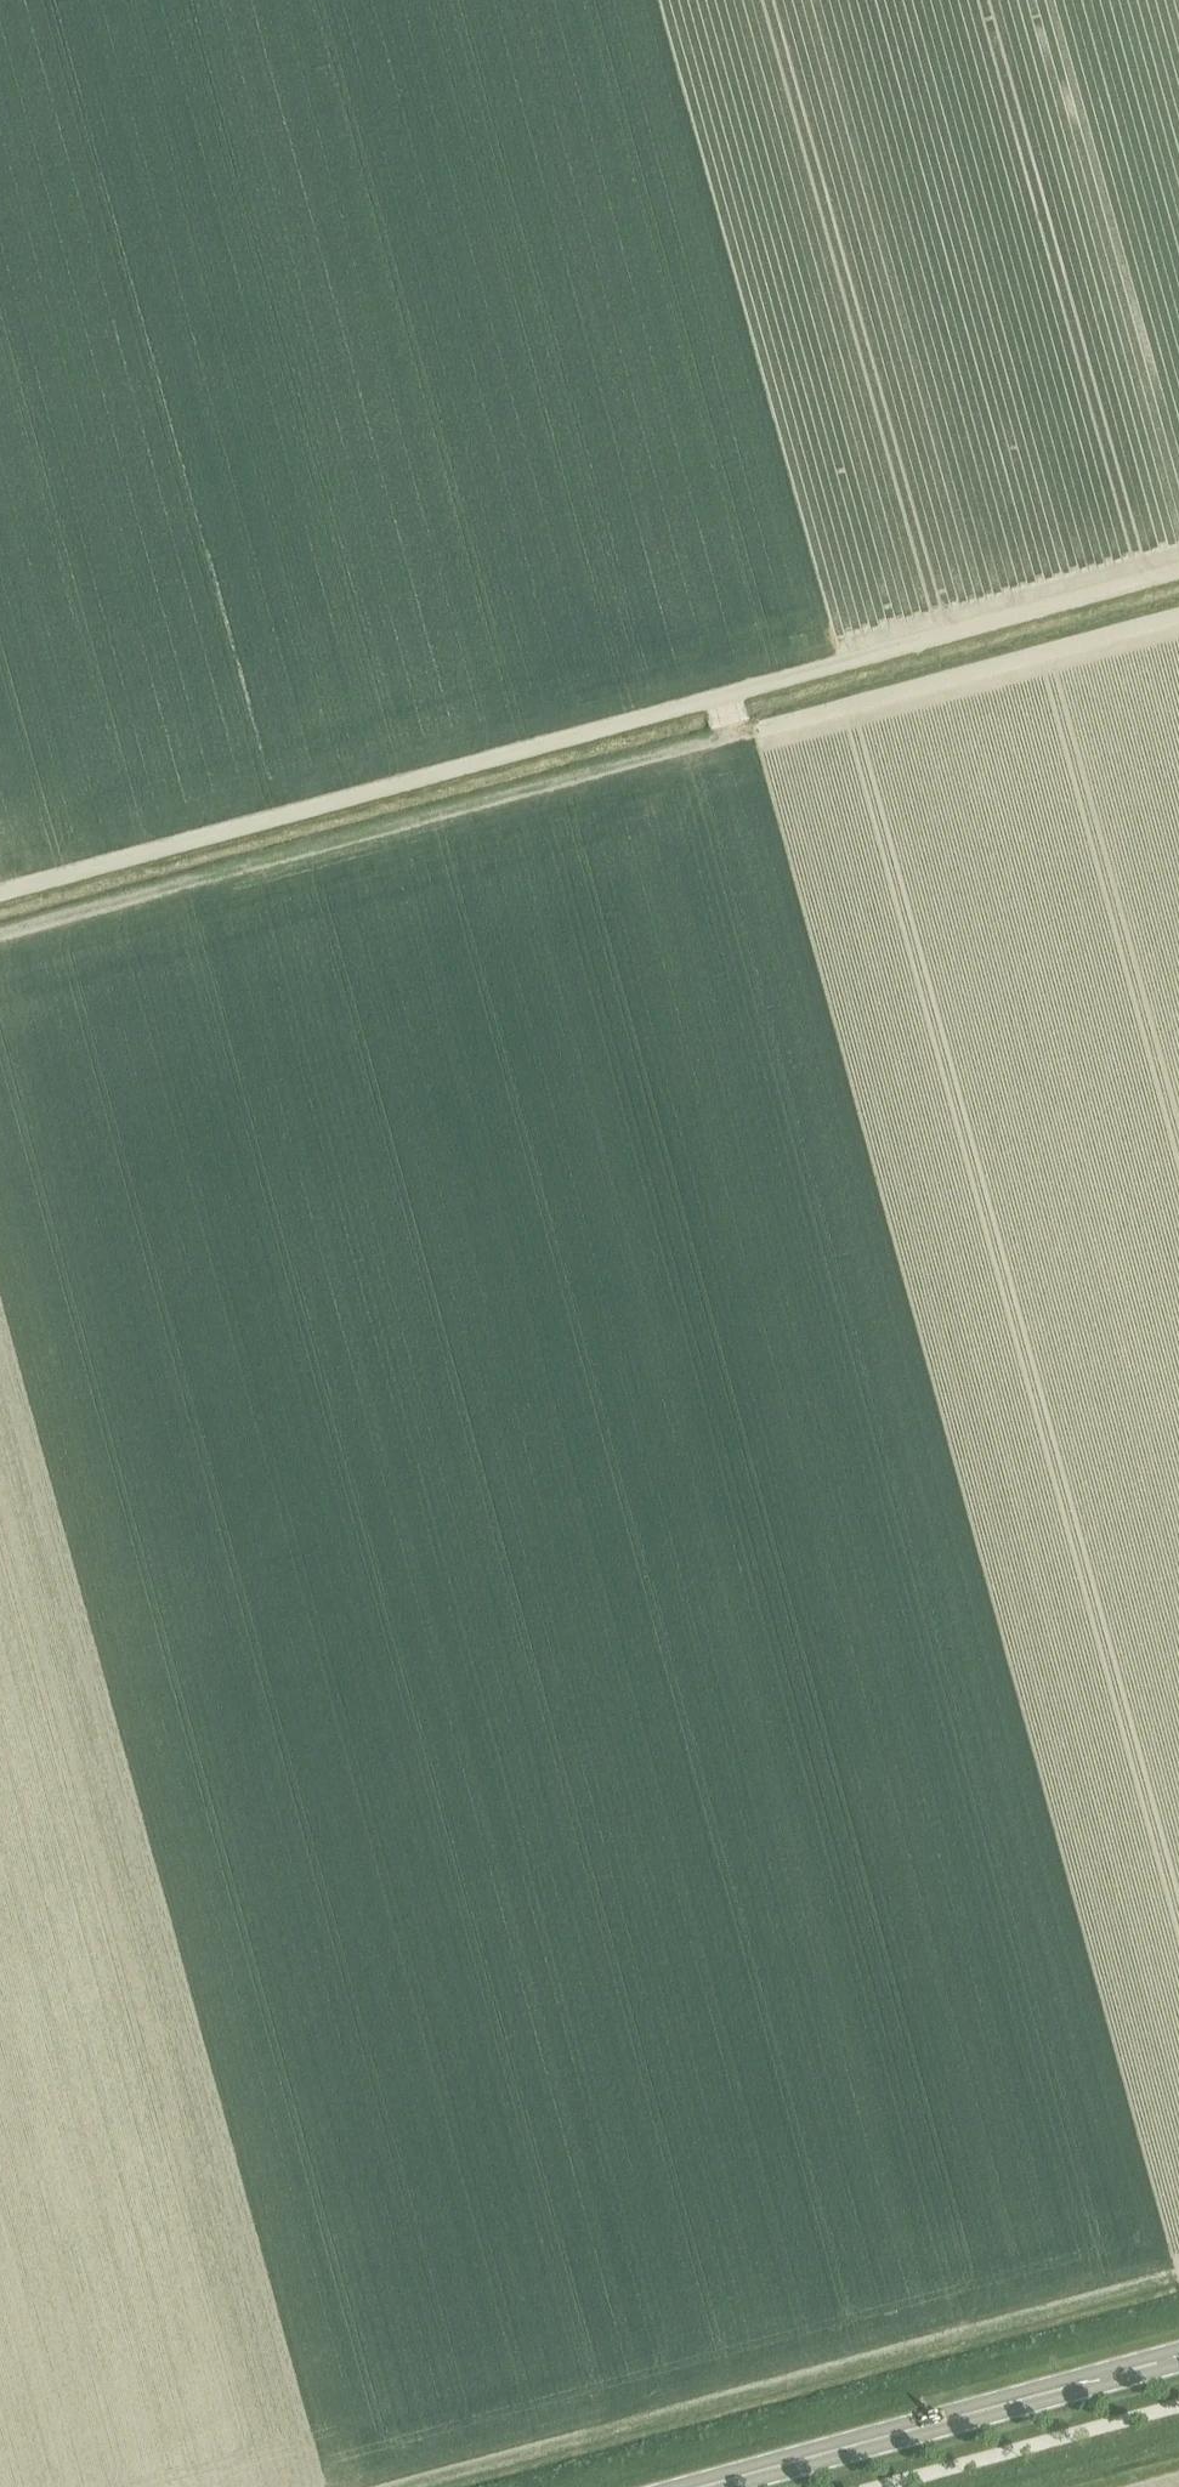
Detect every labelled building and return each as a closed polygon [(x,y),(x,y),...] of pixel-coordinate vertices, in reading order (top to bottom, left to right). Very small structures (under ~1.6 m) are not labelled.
[(657,2482),(680,2474),(675,2461),(653,2469),(657,2482)]
